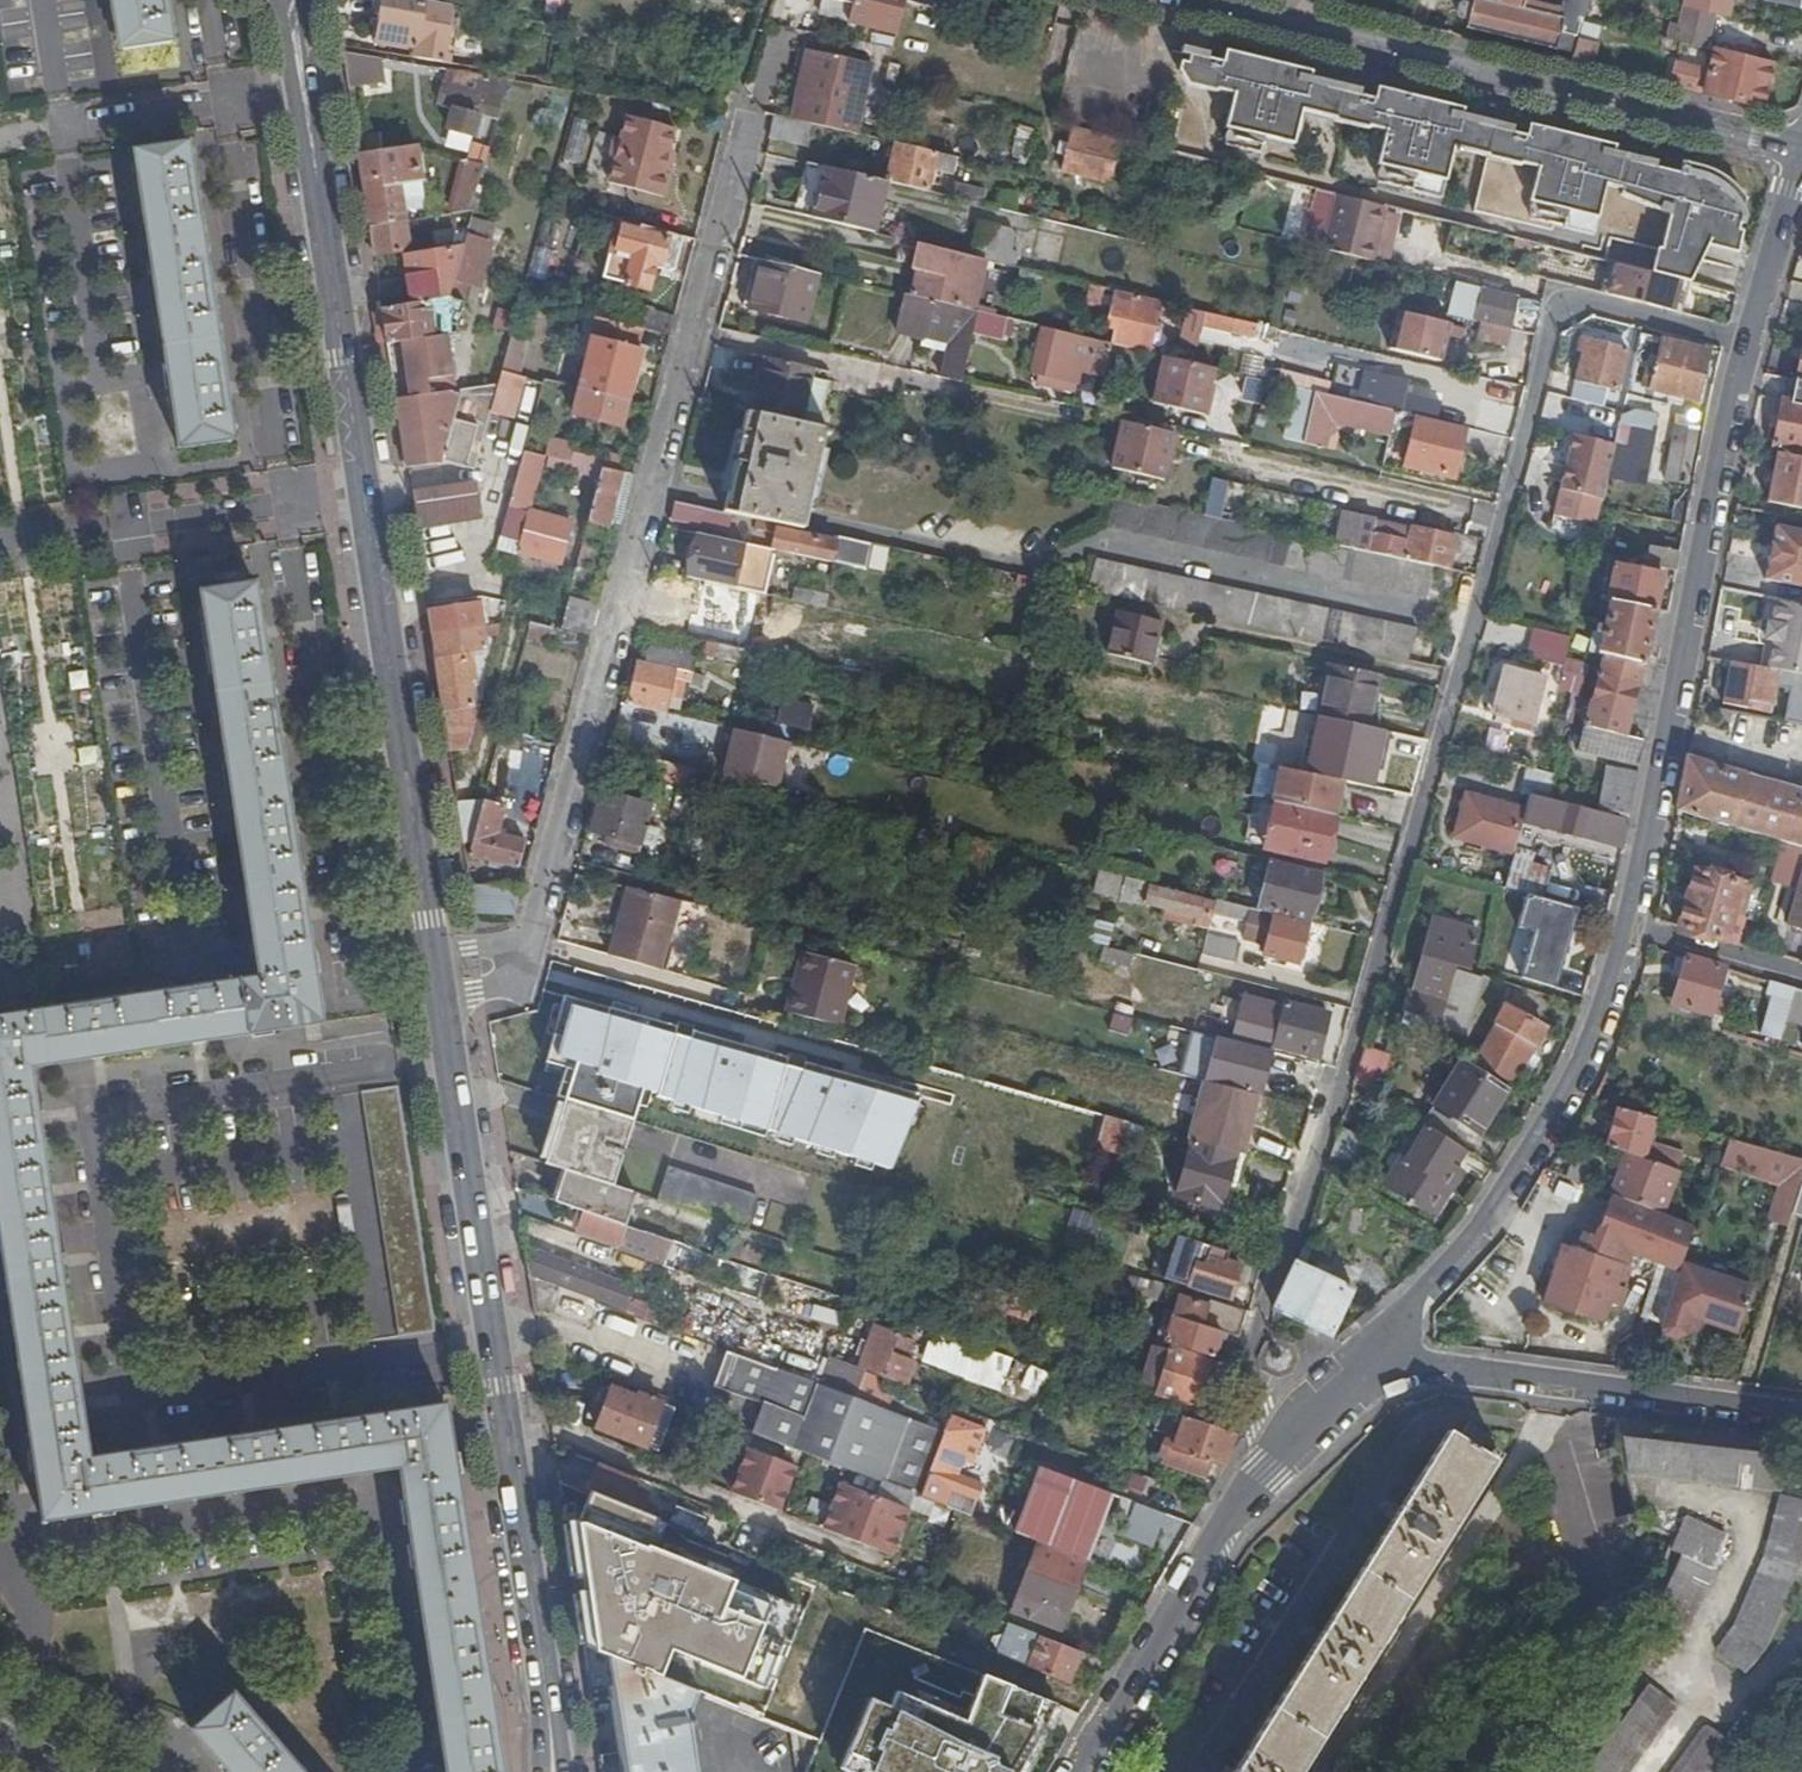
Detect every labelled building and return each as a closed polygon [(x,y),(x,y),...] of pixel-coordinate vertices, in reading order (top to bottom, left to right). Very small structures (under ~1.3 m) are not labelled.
[(122,59),(176,51),(168,0),(113,0),(117,26),(121,26),(125,50),(121,51),(122,59)] [(833,4),(832,4),(828,23),(847,27),(852,8),(854,8),(856,0),(834,0),(833,4)] [(958,16),(962,0),(899,0),(958,16)] [(1563,19),(1527,10),(1529,0),(1501,0),(1500,4),(1485,0),(1477,0),(1476,5),(1466,2),(1461,4),(1459,15),(1461,17),(1472,20),(1470,29),(1576,55),(1580,40),(1593,0),(1568,0),(1563,19)] [(1687,6),(1730,16),(1733,0),(1688,0),(1687,6)] [(1801,11),(1801,0),(1766,0),(1766,4),(1801,11)] [(424,10),(385,3),(377,46),(417,53),(424,10)] [(1720,15),(1693,9),(1684,43),(1711,49),(1720,15)] [(1576,55),(1573,66),(1593,70),(1601,45),(1598,44),(1599,39),(1586,36),(1584,40),(1580,40),(1576,55)] [(1676,75),(1672,90),(1765,112),(1776,67),(1756,62),(1758,55),(1740,51),(1738,57),(1717,53),(1712,75),(1679,67),(1678,75),(1676,75)] [(838,74),(842,61),(807,54),(801,83),(810,84),(802,119),(825,123),(838,74)] [(1686,281),(1693,283),(1712,245),(1741,252),(1746,235),(1741,234),(1743,228),(1748,228),(1745,219),(1748,203),(1740,193),(1731,184),(1723,179),(1712,173),(1703,170),(1683,165),(1680,177),(1631,165),(1632,160),(1616,156),(1617,149),(1531,129),(1528,140),(1480,129),(1481,123),(1464,119),(1465,113),(1379,94),(1377,104),(1326,92),(1327,87),(1312,83),(1312,77),(1227,56),(1224,68),(1192,59),(1190,67),(1183,66),(1180,76),(1188,90),(1217,97),(1217,95),(1234,99),(1225,131),(1295,149),(1303,116),(1386,135),(1378,169),(1416,178),(1412,195),(1443,203),(1455,152),(1489,159),(1488,163),(1523,171),(1524,168),(1540,172),(1531,205),(1570,215),(1566,231),(1595,239),(1608,189),(1624,193),(1623,199),(1671,213),(1663,252),(1660,251),(1653,273),(1686,281)] [(382,63),(345,57),(350,92),(386,86),(382,63)] [(873,67),(842,61),(838,74),(870,82),(873,67)] [(825,123),(802,119),(801,125),(812,127),(857,138),(870,82),(838,74),(825,123)] [(511,84),(454,75),(451,89),(446,89),(442,108),(456,112),(451,134),(476,141),(482,119),(500,123),(511,84)] [(801,83),(794,117),(802,119),(810,84),(801,83)] [(780,121),(776,120),(775,130),(772,142),(776,143),(780,132),(780,121)] [(801,125),(792,124),(780,121),(780,132),(776,143),(808,149),(812,127),(801,125)] [(669,203),(675,179),(669,177),(674,157),(679,134),(630,122),(625,143),(618,145),(614,163),(619,167),(613,189),(669,203)] [(1120,146),(1074,134),(1065,173),(1111,184),(1120,146)] [(958,162),(898,147),(889,187),(930,196),(935,174),(955,179),(958,162)] [(488,170),(493,153),(481,150),(476,166),(488,170)] [(197,193),(191,151),(141,157),(144,181),(140,182),(147,227),(152,227),(159,278),(155,279),(161,323),(166,323),(170,349),(165,350),(180,453),(179,453),(180,457),(235,450),(226,390),(211,288),(197,193)] [(419,151),(361,161),(371,226),(407,221),(402,190),(425,187),(419,151)] [(669,177),(675,179),(680,158),(674,157),(669,177)] [(476,166),(470,165),(455,218),(475,215),(488,170),(476,166)] [(878,238),(889,187),(808,168),(797,219),(878,238)] [(958,190),(955,202),(985,210),(987,197),(958,190)] [(1338,198),(1324,253),(1374,265),(1386,210),(1338,198)] [(455,218),(432,221),(437,250),(466,246),(468,238),(475,215),(455,218)] [(407,221),(371,226),(375,260),(402,257),(410,245),(407,221)] [(987,264),(1019,270),(1022,259),(1015,254),(1018,239),(1014,233),(981,226),(973,260),(987,264)] [(674,238),(644,230),(643,236),(627,231),(623,247),(617,246),(607,282),(652,295),(658,273),(660,265),(666,267),(674,238)] [(468,238),(466,246),(464,252),(450,303),(456,304),(467,307),(471,288),(482,290),(494,246),(468,238)] [(680,270),(687,241),(674,238),(666,267),(660,265),(658,273),(674,277),(680,270)] [(1548,250),(1538,248),(1534,266),(1566,273),(1570,256),(1548,250)] [(973,260),(927,249),(915,301),(975,314),(987,264),(973,260)] [(407,268),(413,308),(450,303),(464,252),(422,258),(423,265),(407,268)] [(1653,273),(1616,264),(1606,294),(1680,311),(1686,281),(1653,273)] [(807,326),(819,278),(786,271),(766,265),(760,289),(766,291),(761,315),(807,326)] [(1045,289),(1012,282),(1003,317),(1036,325),(1045,289)] [(1072,306),(1088,310),(1088,308),(1092,288),(1077,285),(1072,306)] [(1519,300),(1459,286),(1454,306),(1451,318),(1482,326),(1512,332),(1519,300)] [(1101,311),(1105,291),(1092,288),(1088,308),(1101,311)] [(766,291),(760,289),(754,313),(761,315),(766,291)] [(1122,317),(1115,348),(1152,357),(1165,305),(1119,294),(1114,315),(1122,317)] [(943,382),(964,386),(980,316),(975,314),(915,301),(909,299),(901,339),(927,345),(929,335),(953,340),(950,355),(943,382)] [(413,308),(384,313),(389,350),(406,347),(435,342),(430,316),(446,315),(447,311),(454,313),(456,304),(450,303),(413,308)] [(1454,306),(1440,303),(1437,315),(1451,318),(1454,306)] [(673,340),(678,323),(612,305),(607,324),(644,334),(644,332),(673,340)] [(1239,335),(1242,323),(1207,315),(1204,327),(1239,335)] [(458,337),(463,320),(452,317),(446,340),(458,337)] [(1452,328),(1401,317),(1394,353),(1444,364),(1452,328)] [(582,394),(632,406),(639,379),(645,354),(639,353),(644,334),(607,324),(600,322),(589,367),(582,394)] [(1508,349),(1512,332),(1482,326),(1478,343),(1508,349)] [(1571,397),(1609,405),(1612,391),(1621,393),(1633,338),(1580,328),(1577,350),(1582,351),(1571,397)] [(1082,374),(1108,381),(1115,348),(1081,340),(1045,331),(1043,342),(1038,341),(1035,355),(1039,357),(1034,377),(1041,379),(1039,387),(1077,395),(1082,374)] [(927,349),(950,355),(953,340),(929,335),(927,345),(927,349)] [(1644,337),(1631,397),(1655,401),(1657,394),(1699,404),(1711,353),(1667,343),(1663,358),(1656,357),(1660,341),(1644,337)] [(1663,358),(1667,343),(1660,341),(1656,357),(1663,358)] [(448,342),(406,347),(412,395),(454,389),(448,342)] [(1211,400),(1218,372),(1167,360),(1156,407),(1210,420),(1215,401),(1211,400)] [(816,372),(769,362),(756,418),(803,428),(816,372)] [(565,368),(551,365),(545,384),(559,387),(565,368)] [(1798,383),(1793,406),(1785,405),(1776,449),(1801,454),(1801,384),(1798,383)] [(559,387),(545,384),(544,388),(526,455),(540,458),(559,387)] [(461,401),(442,466),(474,474),(501,390),(462,395),(461,401)] [(1457,480),(1469,430),(1439,423),(1404,416),(1300,391),(1289,444),(1329,452),(1336,423),(1393,437),(1417,428),(1408,470),(1457,480)] [(625,433),(632,406),(582,394),(575,420),(625,433)] [(442,466),(461,401),(462,395),(453,397),(398,404),(408,473),(441,469),(442,466)] [(1404,416),(1439,423),(1444,405),(1408,397),(1404,416)] [(1607,410),(1609,405),(1571,397),(1576,402),(1607,410)] [(1701,458),(1710,418),(1694,415),(1692,429),(1679,426),(1668,482),(1695,489),(1701,458)] [(756,418),(750,416),(733,491),(811,508),(828,433),(803,428),(756,418)] [(1126,427),(1122,440),(1178,452),(1181,439),(1126,427)] [(1636,429),(1624,427),(1619,448),(1612,479),(1646,488),(1658,431),(1637,427),(1636,429)] [(1612,479),(1619,448),(1577,438),(1564,494),(1606,505),(1612,479)] [(1178,452),(1122,440),(1115,472),(1166,484),(1173,456),(1177,457),(1178,452)] [(547,460),(540,458),(526,455),(518,484),(502,540),(523,546),(520,557),(563,568),(575,528),(532,516),(547,460)] [(577,457),(574,466),(572,476),(603,481),(605,473),(608,463),(577,457)] [(1770,506),(1801,513),(1801,461),(1779,457),(1770,506)] [(605,473),(603,481),(601,487),(594,516),(591,527),(611,532),(613,525),(626,477),(605,473)] [(621,527),(633,479),(626,477),(613,525),(621,527)] [(1215,481),(1207,519),(1222,521),(1230,484),(1215,481)] [(476,485),(412,495),(417,534),(484,525),(476,485)] [(583,514),(594,516),(601,487),(591,485),(583,514)] [(811,508),(733,491),(727,516),(737,518),(781,528),(805,533),(811,508)] [(1207,519),(1119,498),(1111,531),(1433,603),(1440,570),(1341,547),(1222,521),(1207,519)] [(737,518),(727,516),(679,506),(675,524),(732,536),(737,518)] [(1341,547),(1440,570),(1453,572),(1460,541),(1415,532),(1412,545),(1378,538),(1381,524),(1348,518),(1341,547)] [(1412,545),(1415,532),(1381,524),(1378,538),(1412,545)] [(775,554),(779,554),(837,567),(870,574),(875,548),(842,541),(805,533),(781,528),(775,554)] [(1778,530),(1768,583),(1801,589),(1801,535),(1778,530)] [(701,538),(695,537),(689,562),(696,563),(701,538)] [(696,563),(691,582),(771,599),(779,554),(775,554),(701,538),(696,563)] [(1680,573),(1683,555),(1654,549),(1651,567),(1667,571),(1680,573)] [(1615,562),(1605,601),(1612,603),(1621,563),(1615,562)] [(1621,563),(1612,603),(1614,603),(1660,612),(1667,571),(1621,563)] [(1104,565),(1097,595),(1420,664),(1426,633),(1104,565)] [(400,1469),(446,1771),(502,1771),(500,1758),(502,1757),(501,1752),(501,1745),(498,1745),(484,1657),(486,1657),(485,1651),(485,1646),(482,1646),(465,1536),(467,1535),(466,1528),(465,1523),(463,1523),(446,1408),(90,1462),(31,1070),(322,1027),(305,917),(292,829),(277,730),(263,635),(256,591),(202,599),(217,697),(222,697),(225,722),(220,723),(227,766),(231,766),(239,817),(235,819),(242,863),(246,863),(249,889),(245,890),(259,980),(0,1019),(0,1234),(43,1524),(400,1469)] [(1660,612),(1614,603),(1603,656),(1609,658),(1583,754),(1642,768),(1647,743),(1629,739),(1649,666),(1660,612)] [(1801,677),(1801,608),(1783,604),(1779,627),(1770,625),(1767,641),(1776,643),(1770,671),(1780,673),(1801,677)] [(433,639),(485,632),(482,609),(430,617),(433,639)] [(594,641),(601,616),(570,609),(564,633),(594,641)] [(1171,626),(1127,617),(1118,659),(1161,669),(1171,626)] [(1760,639),(1767,641),(1770,625),(1763,623),(1760,639)] [(556,633),(534,627),(530,642),(552,648),(556,635),(556,633)] [(488,653),(485,632),(433,639),(452,756),(471,753),(481,716),(475,715),(467,666),(460,667),(459,658),(488,653)] [(572,639),(556,635),(552,648),(569,652),(572,639)] [(1767,641),(1761,669),(1770,671),(1776,643),(1767,641)] [(721,660),(724,647),(712,645),(709,657),(721,660)] [(642,666),(632,708),(670,717),(677,684),(693,688),(695,677),(693,676),(697,659),(654,649),(650,668),(642,666)] [(1343,662),(1331,716),(1378,726),(1390,672),(1343,662)] [(1577,665),(1570,663),(1569,671),(1576,672),(1577,665)] [(1761,669),(1734,664),(1726,707),(1764,713),(1766,706),(1773,708),(1780,673),(1770,671),(1761,669)] [(1511,670),(1498,716),(1536,727),(1549,679),(1511,670)] [(815,710),(785,703),(779,725),(809,733),(815,710)] [(1331,716),(1316,714),(1304,767),(1375,784),(1388,728),(1378,726),(1331,716)] [(733,761),(729,779),(781,793),(791,746),(730,732),(727,750),(735,752),(733,761)] [(735,752),(727,750),(725,759),(733,761),(735,752)] [(1796,805),(1792,819),(1785,818),(1792,795),(1761,786),(1755,808),(1742,805),(1748,780),(1690,761),(1679,814),(1783,845),(1801,850),(1801,807),(1796,805)] [(1630,820),(1639,771),(1606,765),(1597,810),(1630,820)] [(1285,771),(1266,767),(1259,801),(1278,805),(1285,771)] [(715,776),(696,771),(693,784),(712,789),(715,776)] [(1285,771),(1278,805),(1338,818),(1347,785),(1285,771)] [(1454,835),(1516,855),(1522,823),(1526,806),(1466,790),(1454,835)] [(1522,823),(1622,850),(1630,820),(1597,810),(1529,793),(1526,806),(1522,823)] [(645,848),(654,809),(655,807),(604,794),(594,835),(645,848)] [(1278,805),(1259,801),(1250,844),(1268,848),(1278,805)] [(459,809),(466,851),(474,849),(486,805),(459,809)] [(486,805),(474,849),(472,859),(522,870),(528,846),(500,839),(508,810),(486,805)] [(1338,818),(1278,805),(1268,848),(1267,851),(1327,865),(1338,818)] [(663,858),(650,854),(647,864),(660,868),(663,858)] [(1323,870),(1269,858),(1256,908),(1312,923),(1323,870)] [(1519,862),(1511,889),(1547,900),(1554,871),(1519,862)] [(1697,872),(1680,930),(1739,947),(1745,921),(1741,920),(1750,888),(1697,872)] [(1155,886),(1103,873),(1098,894),(1169,913),(1201,920),(1199,928),(1214,931),(1218,914),(1252,923),(1247,942),(1269,948),(1268,957),(1302,966),(1312,928),(1271,917),(1272,916),(1262,913),(1220,903),(1220,906),(1154,890),(1155,886)] [(1789,926),(1801,930),(1801,887),(1789,926)] [(518,919),(526,889),(472,891),(477,920),(518,919)] [(626,936),(638,892),(633,890),(620,934),(626,936)] [(683,904),(638,892),(626,936),(620,934),(613,959),(664,973),(683,904)] [(1511,905),(1507,919),(1523,923),(1522,930),(1505,925),(1496,958),(1530,968),(1537,941),(1541,927),(1544,912),(1529,908),(1527,910),(1511,905)] [(1169,920),(1199,928),(1201,920),(1169,913),(1169,920)] [(1073,939),(1109,949),(1114,928),(1079,919),(1073,939)] [(1523,923),(1507,919),(1505,925),(1522,930),(1523,923)] [(1482,934),(1435,922),(1425,960),(1431,961),(1421,996),(1412,994),(1407,1015),(1409,1015),(1443,1026),(1461,971),(1471,974),(1482,934)] [(1553,930),(1541,927),(1537,941),(1549,944),(1553,930)] [(1244,947),(1211,939),(1206,959),(1240,967),(1244,947)] [(1109,949),(1105,963),(1134,970),(1138,957),(1109,949)] [(811,998),(821,959),(816,958),(806,996),(811,998)] [(868,972),(821,959),(811,998),(806,996),(799,1018),(853,1033),(868,972)] [(1718,998),(1726,970),(1688,959),(1675,1004),(1712,1016),(1714,1013),(1723,1016),(1728,1002),(1718,998)] [(1488,981),(1462,973),(1444,1030),(1470,1038),(1488,981)] [(1553,987),(1581,999),(1586,984),(1559,973),(1553,987)] [(1772,1049),(1780,1052),(1788,1023),(1797,990),(1772,983),(1769,995),(1773,997),(1762,1036),(1775,1040),(1772,1049)] [(1286,1001),(1244,990),(1231,1038),(1273,1048),(1286,1001)] [(1797,990),(1788,1023),(1801,1027),(1801,991),(1797,990)] [(921,1096),(562,997),(543,1060),(577,1069),(568,1103),(632,1123),(641,1095),(889,1173),(921,1096)] [(1333,1013),(1286,1001),(1273,1048),(1321,1059),(1333,1013)] [(1520,1081),(1533,1058),(1549,1032),(1509,1009),(1477,1064),(1517,1086),(1520,1081)] [(1133,1018),(1115,1013),(1109,1029),(1129,1035),(1133,1018)] [(1204,1080),(1263,1094),(1273,1048),(1231,1038),(1216,1035),(1204,1080)] [(1369,1051),(1359,1084),(1384,1099),(1396,1058),(1369,1051)] [(1541,1062),(1533,1058),(1520,1081),(1527,1085),(1541,1062)] [(1512,1091),(1467,1062),(1439,1106),(1483,1136),(1512,1091)] [(1263,1094),(1204,1080),(1188,1139),(1247,1154),(1263,1094)] [(549,1167),(568,1173),(618,1190),(638,1125),(632,1123),(568,1103),(549,1167)] [(1654,1120),(1619,1111),(1610,1148),(1630,1155),(1644,1160),(1654,1120)] [(1427,1127),(1452,1142),(1460,1128),(1436,1114),(1427,1127)] [(1129,1124),(1105,1115),(1096,1148),(1120,1155),(1129,1124)] [(1456,1165),(1465,1150),(1452,1142),(1427,1127),(1425,1126),(1414,1142),(1420,1146),(1392,1191),(1437,1219),(1466,1171),(1456,1165)] [(1356,1172),(1367,1137),(1342,1129),(1330,1161),(1356,1172)] [(1247,1154),(1188,1139),(1175,1200),(1224,1213),(1229,1196),(1237,1199),(1247,1154)] [(1719,1166),(1778,1182),(1767,1218),(1791,1224),(1793,1216),(1801,1189),(1801,1161),(1728,1141),(1719,1166)] [(1386,1188),(1392,1191),(1420,1146),(1414,1142),(1386,1188)] [(1644,1160),(1630,1155),(1613,1197),(1663,1216),(1666,1207),(1679,1173),(1644,1160)] [(1571,1162),(1564,1179),(1590,1188),(1597,1172),(1571,1162)] [(557,1205),(587,1215),(628,1229),(638,1196),(618,1190),(568,1173),(557,1205)] [(675,1173),(664,1205),(754,1235),(765,1203),(675,1173)] [(1793,1216),(1801,1219),(1801,1189),(1793,1216)] [(1545,1306),(1603,1325),(1610,1305),(1620,1308),(1627,1292),(1625,1290),(1626,1286),(1619,1282),(1623,1270),(1626,1271),(1632,1255),(1661,1264),(1680,1270),(1683,1260),(1693,1227),(1674,1220),(1663,1216),(1613,1197),(1595,1239),(1583,1235),(1577,1254),(1563,1250),(1545,1306)] [(1677,1212),(1666,1207),(1663,1216),(1674,1220),(1677,1212)] [(622,1248),(621,1252),(670,1271),(679,1246),(628,1229),(587,1215),(582,1234),(622,1248)] [(1216,1250),(1196,1244),(1190,1265),(1201,1268),(1193,1290),(1234,1303),(1245,1270),(1213,1261),(1216,1250)] [(526,1248),(531,1278),(609,1308),(618,1282),(526,1248)] [(724,1262),(707,1256),(704,1264),(721,1270),(724,1262)] [(1344,1281),(1296,1258),(1274,1308),(1335,1338),(1355,1291),(1344,1281)] [(1703,1266),(1683,1260),(1680,1270),(1664,1324),(1664,1325),(1663,1328),(1667,1336),(1678,1338),(1685,1334),(1686,1332),(1687,1333),(1689,1333),(1692,1333),(1698,1332),(1701,1330),(1702,1328),(1704,1326),(1705,1322),(1739,1332),(1755,1278),(1744,1274),(1743,1277),(1741,1283),(1704,1272),(1703,1266)] [(1645,1318),(1664,1324),(1680,1270),(1661,1264),(1645,1318)] [(1201,1268),(1190,1265),(1182,1286),(1193,1290),(1201,1268)] [(1743,1277),(1703,1266),(1704,1272),(1741,1283),(1743,1277)] [(1174,1290),(1143,1281),(1137,1302),(1155,1308),(1158,1299),(1170,1303),(1174,1290)] [(1038,1305),(1000,1293),(994,1312),(1032,1325),(1038,1305)] [(1177,1349),(1217,1361),(1226,1336),(1243,1341),(1251,1315),(1216,1304),(1214,1310),(1184,1300),(1172,1340),(1162,1337),(1161,1344),(1169,1347),(1177,1349)] [(902,1338),(878,1329),(863,1371),(887,1379),(902,1338)] [(1177,1349),(1169,1347),(1166,1355),(1172,1357),(1160,1397),(1202,1410),(1217,1365),(1176,1353),(1177,1349)] [(820,1387),(730,1352),(713,1395),(762,1414),(765,1406),(807,1421),(820,1387)] [(1062,1380),(1017,1365),(1006,1393),(1052,1409),(1062,1380)] [(762,1414),(754,1434),(886,1486),(910,1421),(820,1387),(807,1421),(765,1406),(762,1414)] [(646,1449),(662,1405),(641,1396),(639,1400),(613,1391),(597,1432),(646,1449)] [(1157,1435),(1169,1439),(1181,1443),(1190,1420),(1166,1411),(1157,1435)] [(1227,1468),(1238,1436),(1190,1420),(1181,1443),(1169,1439),(1166,1449),(1171,1451),(1167,1468),(1208,1482),(1215,1464),(1227,1468)] [(910,1421),(886,1486),(921,1499),(947,1434),(910,1421)] [(1622,1421),(1619,1437),(1801,1456),(1801,1445),(1622,1421)] [(1451,1434),(1403,1511),(1396,1507),(1393,1513),(1388,1519),(1395,1524),(1324,1636),(1318,1633),(1313,1639),(1309,1645),(1316,1650),(1240,1771),(1307,1771),(1499,1465),(1498,1463),(1501,1459),(1494,1455),(1491,1459),(1487,1457),(1496,1442),(1471,1427),(1461,1440),(1451,1434)] [(974,1463),(981,1447),(947,1434),(921,1499),(946,1508),(952,1491),(977,1501),(983,1486),(958,1476),(965,1459),(974,1463)] [(1793,1459),(1624,1441),(1630,1476),(1784,1492),(1793,1459)] [(638,1480),(602,1466),(592,1495),(609,1501),(656,1520),(658,1511),(649,1507),(651,1500),(633,1493),(638,1480)] [(1087,1562),(1114,1494),(1039,1466),(1015,1533),(1087,1562)] [(1182,1541),(1191,1524),(1122,1497),(1116,1515),(1129,1520),(1123,1536),(1169,1553),(1175,1537),(1182,1541)] [(1784,1499),(1768,1559),(1739,1629),(1719,1655),(1747,1675),(1767,1651),(1801,1568),(1801,1567),(1801,1504),(1784,1499)] [(678,1509),(672,1526),(696,1536),(700,1538),(707,1521),(678,1509)] [(582,1522),(565,1520),(586,1650),(659,1680),(672,1650),(772,1690),(803,1609),(582,1522)] [(1729,1541),(1686,1522),(1673,1553),(1684,1558),(1659,1615),(1690,1629),(1729,1541)] [(1013,1614),(1041,1625),(1047,1609),(1056,1613),(1067,1618),(1086,1567),(1039,1548),(1013,1614)] [(1047,1609),(1041,1625),(1050,1629),(1056,1613),(1047,1609)] [(995,1632),(1000,1622),(980,1614),(976,1625),(995,1632)] [(1071,1686),(1084,1653),(1039,1635),(1028,1668),(1071,1686)] [(586,1650),(596,1715),(614,1712),(620,1756),(603,1758),(605,1771),(697,1771),(693,1746),(697,1745),(695,1723),(695,1716),(703,1698),(659,1680),(586,1650)] [(964,1669),(947,1713),(879,1685),(871,1702),(846,1691),(815,1764),(832,1771),(1029,1771),(1068,1708),(964,1669)] [(1649,1688),(1588,1771),(1633,1771),(1678,1709),(1649,1688)] [(233,1697),(192,1733),(222,1767),(221,1768),(225,1771),(299,1771),(233,1697)] [(1707,1730),(1677,1771),(1721,1771),(1737,1750),(1707,1730)]
